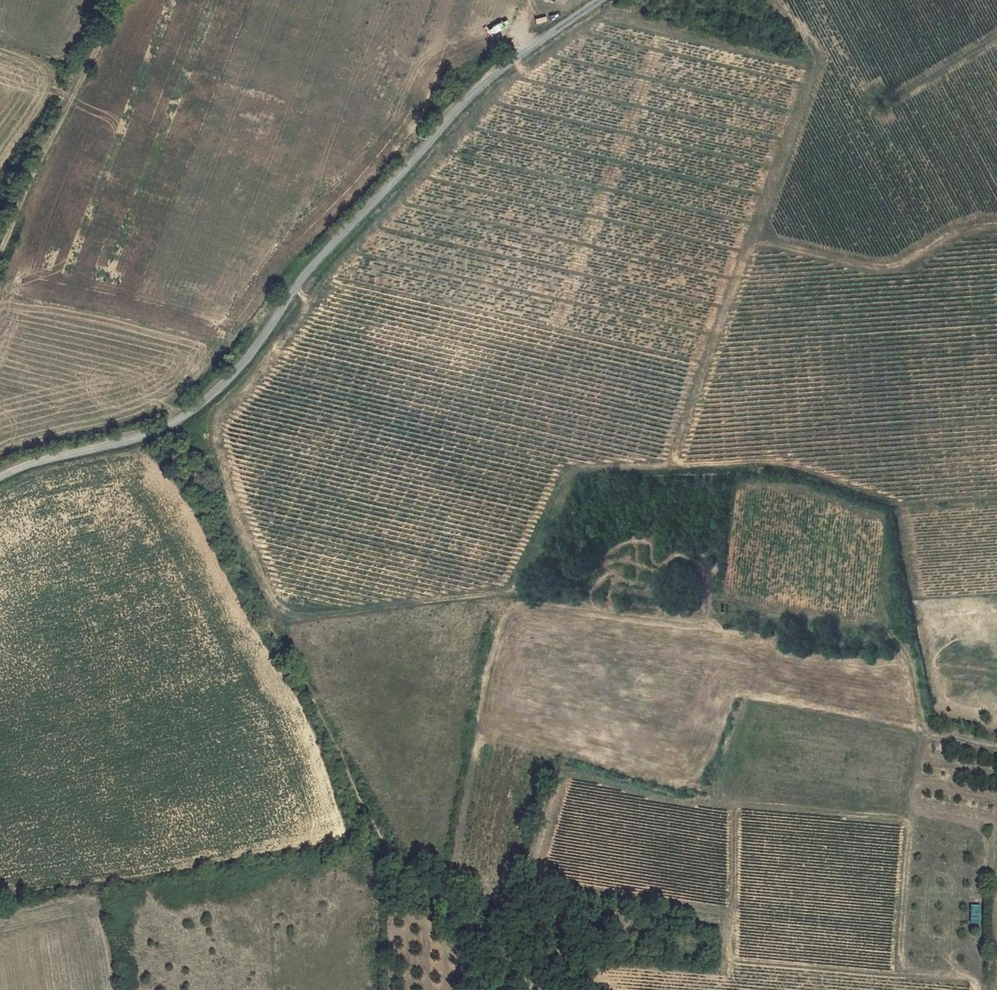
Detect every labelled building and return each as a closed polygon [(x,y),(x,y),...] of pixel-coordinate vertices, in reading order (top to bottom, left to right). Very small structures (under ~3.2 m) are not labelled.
[(428,132),(421,130),(419,136),(425,139),(428,132)] [(971,905),(971,923),(981,923),(981,905),(971,905)]
